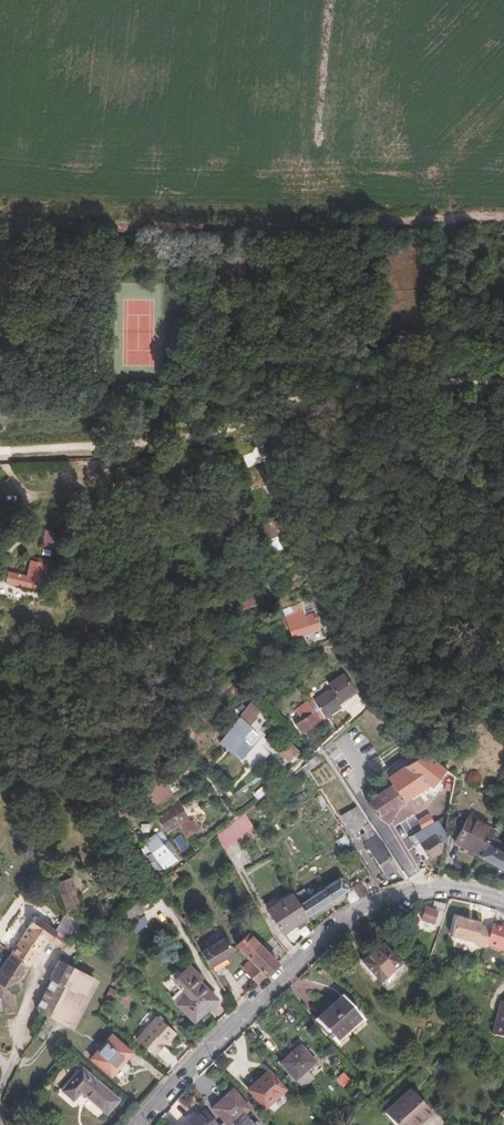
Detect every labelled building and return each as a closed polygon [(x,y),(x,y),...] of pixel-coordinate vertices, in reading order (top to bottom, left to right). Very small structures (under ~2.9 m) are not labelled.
[(221,260),(222,274),(243,273),(242,259),(221,260)] [(271,522),(257,529),(268,554),(282,548),(271,522)] [(53,531),(44,529),(41,550),(47,551),(49,542),(52,542),(53,531)] [(5,583),(37,590),(40,579),(43,563),(30,560),(26,575),(7,571),(5,583)] [(43,563),(40,579),(47,581),(51,564),(43,563)] [(243,587),(247,607),(270,599),(268,592),(275,590),(272,579),(243,587)] [(241,609),(247,607),(243,587),(236,589),(241,609)] [(302,607),(304,610),(306,617),(316,614),(319,609),(316,602),(302,607)] [(306,617),(304,610),(285,616),(291,637),(321,628),(316,614),(306,617)] [(278,670),(274,663),(267,667),(271,674),(278,670)] [(319,708),(324,717),(340,707),(357,695),(344,675),(329,685),(334,693),(332,694),(330,691),(316,700),(320,707),(319,708)] [(372,698),(367,692),(360,698),(365,704),(372,698)] [(301,733),(324,717),(319,708),(312,699),(296,710),(302,719),(295,724),(301,733)] [(252,715),(257,709),(250,703),(224,735),(234,745),(242,737),(244,739),(249,744),(257,735),(250,728),(248,726),(256,718),(252,715)] [(259,711),(257,709),(252,715),(256,718),(248,726),(250,728),(259,718),(257,716),(259,711)] [(229,750),(234,745),(224,735),(219,742),(229,750)] [(257,735),(249,744),(252,748),(261,738),(257,735)] [(234,745),(236,747),(244,739),(242,737),(234,745)] [(299,751),(290,742),(279,752),(286,760),(293,753),(295,755),(299,751)] [(333,748),(326,753),(334,766),(342,761),(333,748)] [(456,778),(437,762),(429,772),(413,751),(381,772),(390,786),(367,802),(376,816),(380,814),(382,816),(393,809),(392,807),(413,793),(415,796),(437,781),(447,789),(456,778)] [(316,755),(303,766),(306,771),(320,760),(316,755)] [(149,806),(170,794),(166,786),(167,785),(161,775),(147,783),(149,787),(140,792),(149,806)] [(107,807),(112,804),(107,794),(101,797),(107,807)] [(327,805),(321,795),(316,798),(322,808),(327,805)] [(156,818),(165,832),(177,824),(180,829),(183,827),(187,835),(199,827),(193,818),(189,821),(178,804),(156,818)] [(395,866),(357,807),(352,810),(351,809),(344,813),(346,817),(343,819),(352,833),(362,827),(366,833),(361,835),(366,842),(364,843),(384,874),(395,866)] [(252,826),(244,813),(238,818),(216,836),(224,849),(252,826)] [(457,837),(454,841),(503,870),(503,844),(490,836),(494,830),(468,816),(463,826),(457,837)] [(439,843),(445,840),(437,821),(414,834),(415,834),(420,843),(430,858),(442,853),(439,843)] [(449,832),(457,837),(463,826),(455,822),(449,832)] [(162,844),(155,834),(149,838),(150,839),(144,843),(150,852),(147,855),(151,861),(149,863),(155,872),(168,863),(170,865),(176,861),(171,854),(174,852),(167,841),(162,844)] [(416,845),(420,843),(415,834),(410,836),(416,845)] [(172,840),(180,852),(186,848),(178,835),(172,840)] [(346,835),(339,840),(346,851),(353,846),(346,835)] [(72,877),(56,883),(66,911),(80,906),(72,877)] [(294,895),(306,916),(348,889),(340,877),(309,898),(303,889),(294,895)] [(368,894),(360,881),(351,887),(353,891),(348,893),(347,898),(351,903),(368,894)] [(131,902),(142,913),(150,905),(139,893),(131,902)] [(294,895),(292,893),(267,910),(281,933),(306,916),(294,895)] [(131,902),(120,912),(131,923),(142,913),(131,902)] [(436,912),(425,910),(421,921),(433,924),(433,922),(439,925),(446,905),(436,903),(433,908),(437,910),(436,912)] [(73,929),(66,911),(55,930),(67,939),(73,929)] [(412,919),(400,912),(396,919),(408,927),(412,919)] [(67,939),(55,930),(35,916),(20,939),(38,951),(46,938),(60,948),(62,947),(67,939)] [(455,917),(450,938),(476,944),(475,945),(484,948),(491,928),(480,925),(481,924),(455,917)] [(493,924),(486,944),(503,951),(503,928),(493,924)] [(246,931),(235,942),(236,944),(248,933),(246,931)] [(248,933),(236,944),(237,946),(250,959),(254,963),(265,975),(278,963),(248,933)] [(224,938),(201,952),(209,966),(233,952),(224,938)] [(38,951),(20,939),(11,952),(29,965),(38,951)] [(374,976),(381,982),(391,973),(400,965),(382,946),(370,956),(362,963),(374,976)] [(29,965),(11,952),(0,968),(0,1012),(14,1011),(13,993),(16,995),(23,983),(19,981),(29,965)] [(371,979),(374,976),(362,963),(370,956),(368,953),(356,963),(371,979)] [(254,963),(250,959),(242,967),(246,971),(254,963)] [(73,967),(59,960),(51,979),(49,979),(36,1007),(38,1011),(47,1016),(48,1015),(73,967)] [(245,972),(256,984),(265,975),(254,963),(246,971),(245,972)] [(188,993),(177,1004),(194,1021),(216,999),(200,982),(203,979),(189,964),(174,979),(182,987),(183,986),(187,990),(186,991),(188,993)] [(97,981),(73,967),(48,1015),(56,1019),(55,1020),(71,1029),(97,981)] [(391,973),(381,982),(387,989),(398,980),(391,973)] [(171,998),(177,1004),(188,993),(186,991),(187,990),(183,986),(182,987),(171,998)] [(348,1030),(361,1018),(343,998),(317,1021),(335,1042),(348,1030)] [(501,1001),(498,1009),(503,1011),(503,1014),(498,1013),(492,1035),(503,1038),(503,1002),(501,1001)] [(55,1020),(47,1016),(42,1027),(47,1030),(49,1031),(55,1020)] [(364,1021),(361,1018),(348,1030),(335,1042),(338,1045),(364,1021)] [(175,1037),(160,1023),(142,1043),(154,1055),(163,1046),(165,1048),(175,1037)] [(42,1027),(37,1035),(43,1038),(47,1030),(42,1027)] [(120,1057),(124,1060),(131,1052),(111,1035),(91,1058),(108,1073),(118,1061),(117,1060),(120,1057)] [(300,1046),(280,1064),(295,1081),(315,1063),(300,1046)] [(111,1075),(124,1060),(120,1057),(117,1060),(118,1061),(108,1073),(111,1075)] [(119,1101),(82,1068),(61,1092),(73,1102),(81,1093),(106,1115),(119,1101)] [(284,1091),(267,1073),(249,1090),(266,1108),(284,1091)] [(427,1109),(410,1090),(384,1114),(395,1124),(417,1124),(418,1124),(414,1121),(427,1109)] [(249,1109),(232,1091),(212,1109),(227,1124),(232,1124),(249,1109)] [(430,1113),(427,1109),(414,1121),(418,1124),(430,1113)] [(200,1115),(188,1124),(209,1124),(200,1115)]
